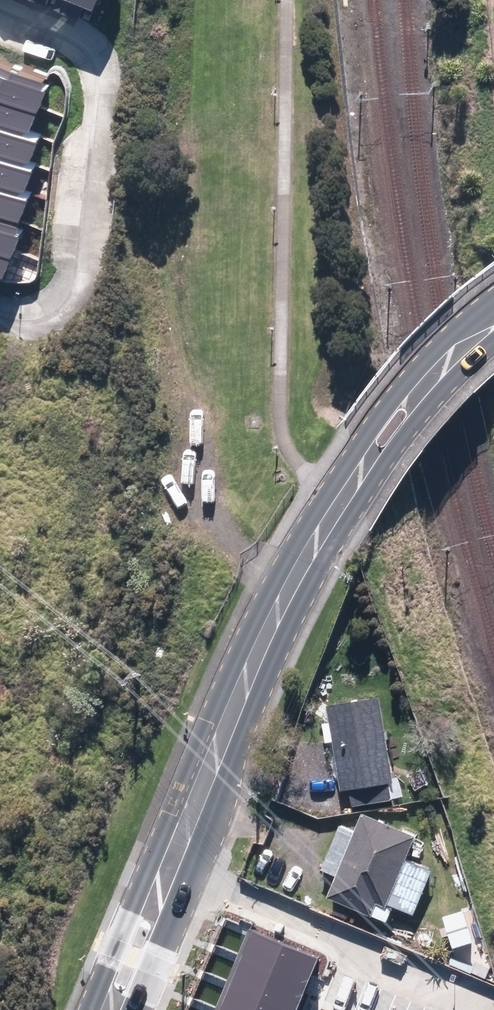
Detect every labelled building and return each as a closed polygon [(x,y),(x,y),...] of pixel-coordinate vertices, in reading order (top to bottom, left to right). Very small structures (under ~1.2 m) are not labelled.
[(91,10),(96,0),(66,0),(91,10)] [(39,107),(47,84),(0,67),(0,92),(39,107)] [(29,134),(39,107),(0,92),(0,123),(29,134)] [(29,164),(39,138),(29,134),(0,123),(0,154),(29,164)] [(24,195),(35,167),(29,164),(0,154),(0,186),(24,195)] [(17,226),(28,197),(24,195),(0,186),(0,220),(17,226)] [(15,252),(24,228),(17,226),(0,220),(0,246),(15,252)] [(0,246),(0,279),(4,281),(15,252),(0,246)] [(347,786),(350,802),(389,795),(386,779),(390,777),(375,692),(324,701),(340,787),(347,786)] [(326,893),(370,910),(374,899),(382,902),(411,828),(359,808),(326,893)] [(318,957),(250,930),(240,955),(307,982),(318,957)] [(307,982),(240,955),(228,982),(296,1009),(307,982)] [(296,1009),(228,982),(217,1009),(220,1009),(296,1009)]
